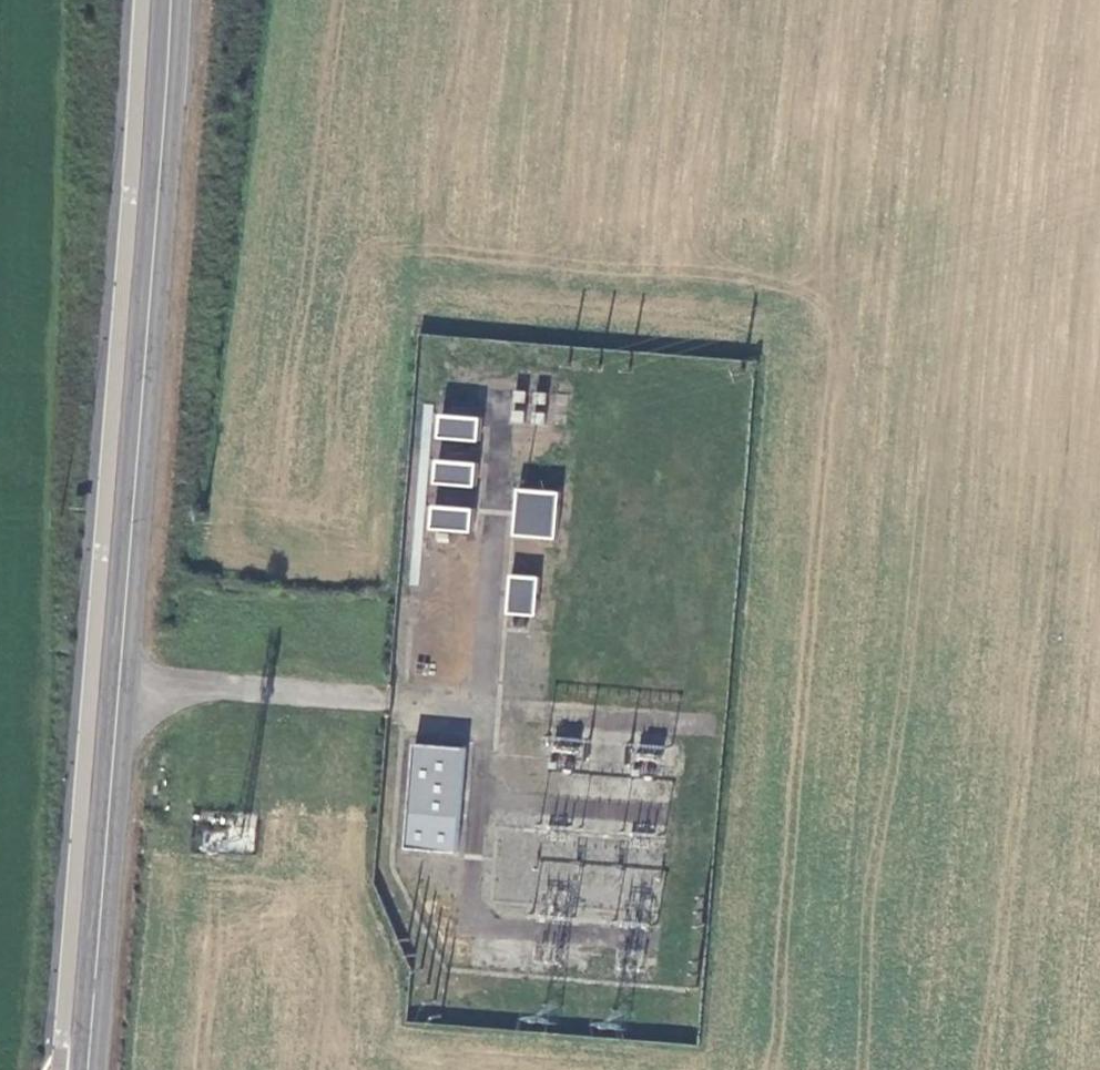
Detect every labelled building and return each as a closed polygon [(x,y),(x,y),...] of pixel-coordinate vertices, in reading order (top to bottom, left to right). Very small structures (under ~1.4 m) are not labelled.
[(484,414),(442,411),(440,438),(482,442),(484,414)] [(480,459),(439,456),(436,484),(478,487),(480,459)] [(563,489),(519,486),(516,535),(559,538),(563,489)] [(476,505),(435,502),(433,529),(474,533),(476,505)] [(542,578),(512,576),(509,617),(539,619),(542,578)] [(467,749),(415,745),(407,851),(459,855),(467,749)]
